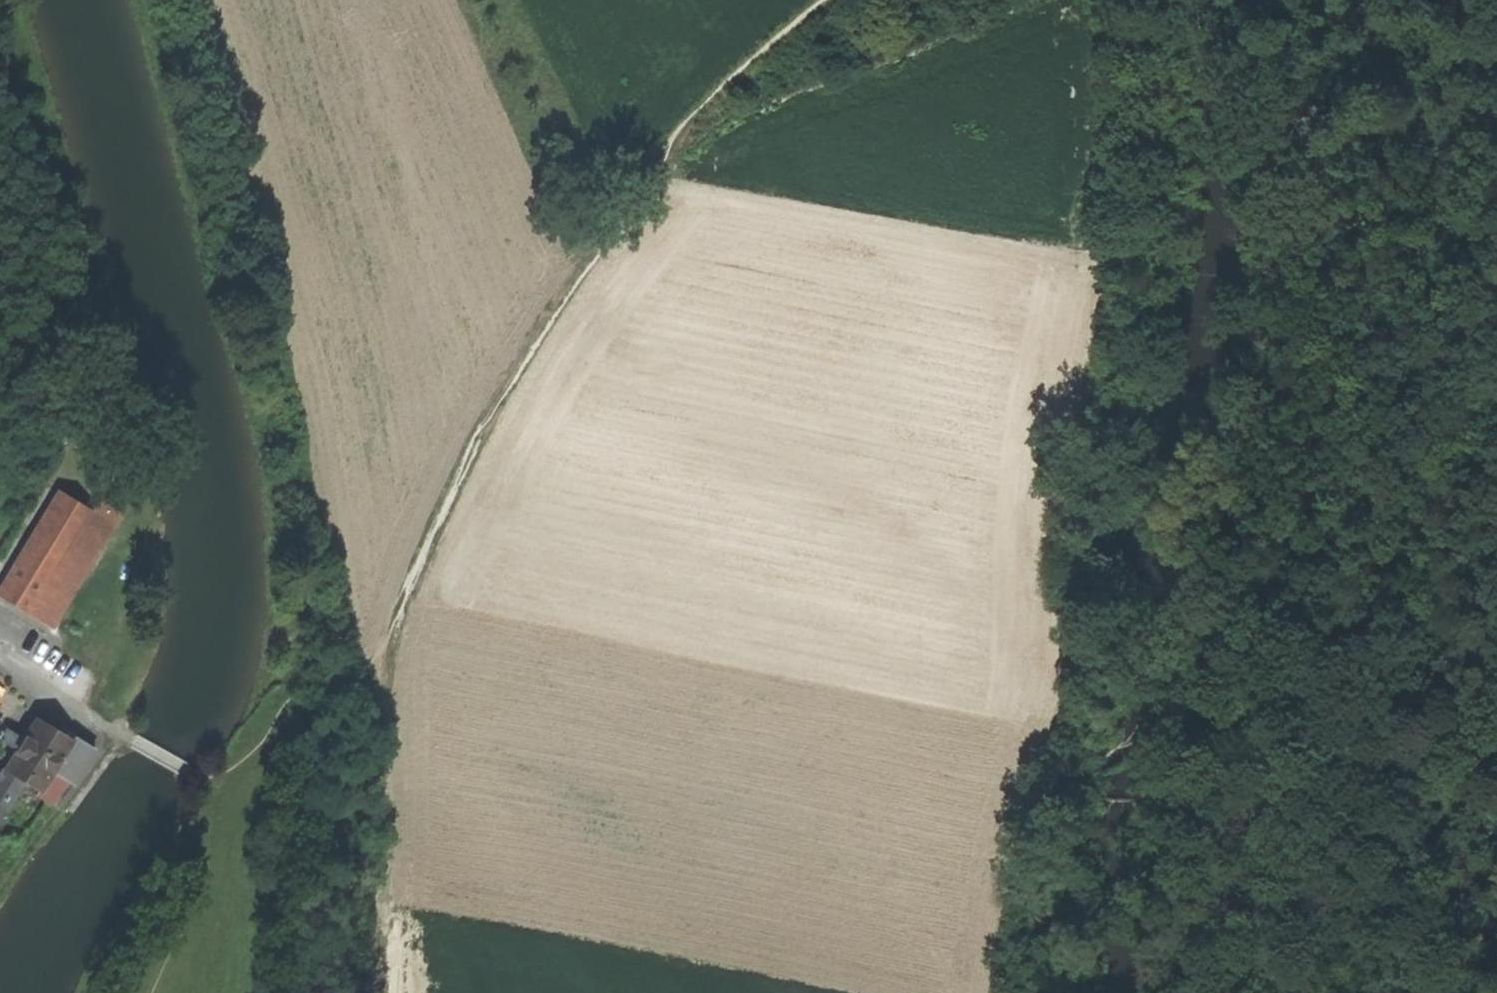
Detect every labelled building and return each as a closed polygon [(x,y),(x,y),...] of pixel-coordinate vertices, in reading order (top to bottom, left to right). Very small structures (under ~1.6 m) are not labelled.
[(31,615),(93,512),(60,492),(0,591),(0,596),(31,615)] [(115,526),(93,512),(31,615),(54,629),(115,526)] [(53,773),(71,740),(36,719),(23,739),(9,731),(3,742),(16,751),(0,777),(0,818),(23,781),(37,789),(34,795),(51,805),(66,781),(53,773)] [(11,851),(0,844),(0,862),(2,864),(11,851)]
